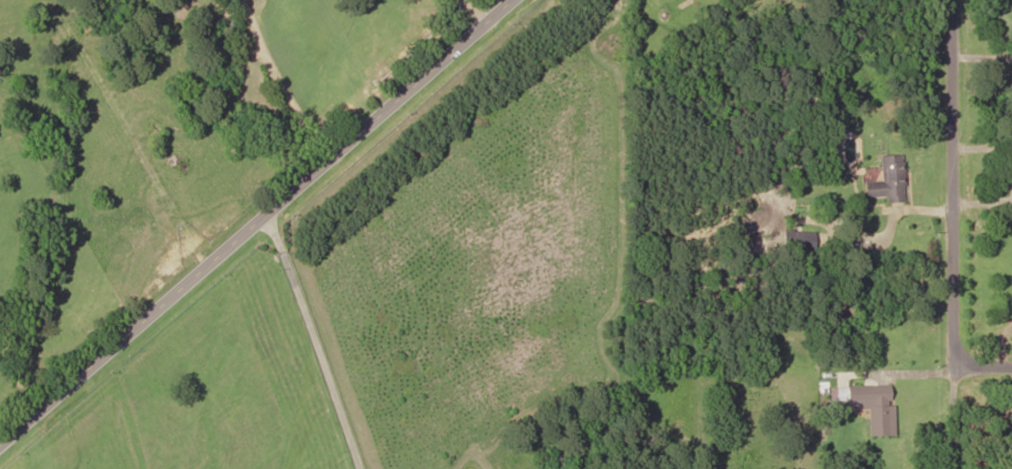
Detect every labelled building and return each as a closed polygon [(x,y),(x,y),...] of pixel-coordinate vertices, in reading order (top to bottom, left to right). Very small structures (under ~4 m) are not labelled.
[(885,202),(901,202),(901,154),(878,154),(878,180),(863,180),(863,197),(885,197),(885,202)] [(892,434),(891,384),(836,385),(836,399),(846,398),(846,408),(867,408),(868,435),(892,434)]
